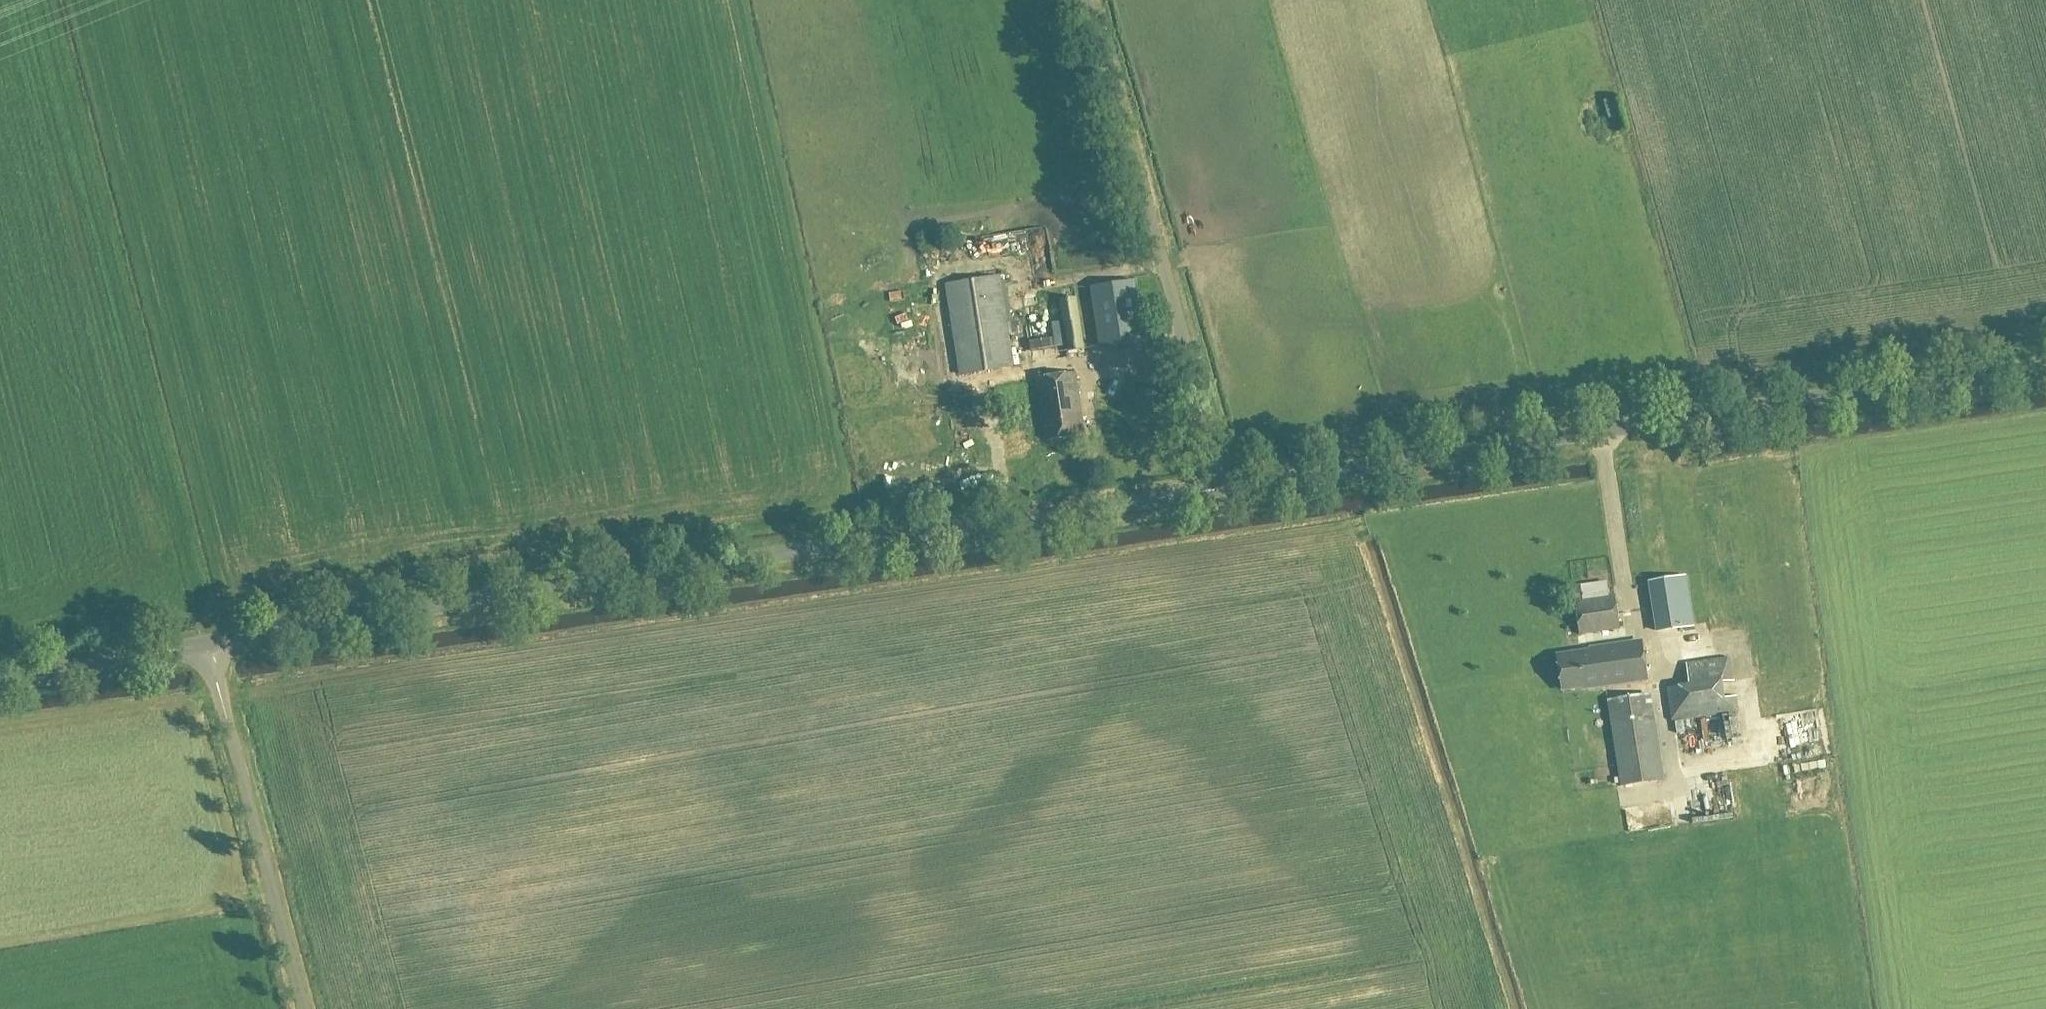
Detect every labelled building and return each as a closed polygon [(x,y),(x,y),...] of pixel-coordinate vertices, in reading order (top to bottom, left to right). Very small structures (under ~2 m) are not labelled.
[(999,278),(945,286),(959,375),(1012,367),(999,278)] [(1090,288),(1099,348),(1144,341),(1134,281),(1090,288)] [(1076,300),(1058,303),(1066,352),(1084,349),(1076,300)] [(1064,344),(1060,320),(1050,322),(1052,336),(1028,340),(1029,349),(1064,344)] [(1075,373),(1034,380),(1044,441),(1085,434),(1075,373)] [(1206,489),(1220,485),(1215,466),(1202,469),(1206,489)] [(1686,577),(1649,583),(1656,631),(1693,626),(1686,577)] [(1620,629),(1616,596),(1574,602),(1579,635),(1620,629)] [(1581,652),(1557,655),(1562,690),(1582,687),(1583,689),(1605,686),(1647,680),(1641,641),(1589,649),(1590,651),(1581,652)] [(1721,685),(1733,682),(1729,657),(1687,664),(1687,684),(1666,688),(1672,722),(1738,711),(1735,697),(1724,699),(1721,685)] [(1649,695),(1608,702),(1621,785),(1662,778),(1649,695)]
